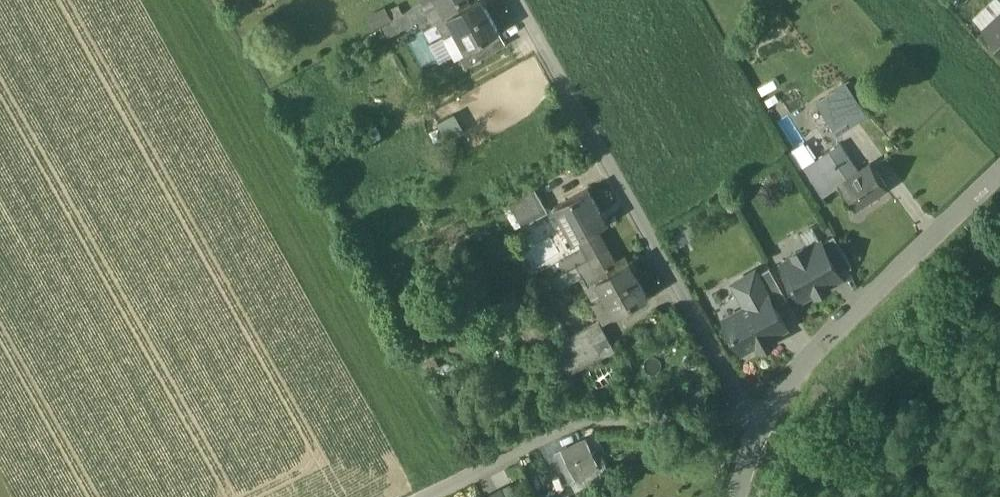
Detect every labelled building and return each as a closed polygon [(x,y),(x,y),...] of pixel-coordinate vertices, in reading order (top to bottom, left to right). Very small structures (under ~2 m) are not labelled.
[(425,2),(431,12),(437,23),(440,21),(439,20),(471,2),(470,0),(428,0),(425,2)] [(439,20),(440,21),(457,54),(499,30),(499,29),(498,29),(481,0),(474,0),(471,2),(439,20)] [(974,16),(984,27),(999,13),(999,0),(992,0),(974,16)] [(425,2),(392,21),(398,31),(431,12),(425,2)] [(984,27),(999,44),(999,13),(984,27)] [(499,30),(457,54),(465,67),(507,43),(506,42),(505,43),(499,30)] [(815,100),(823,111),(838,133),(858,119),(866,114),(851,92),(843,81),(815,100)] [(447,139),(464,131),(455,114),(438,122),(447,139)] [(804,141),(789,151),(800,168),(815,157),(804,141)] [(840,141),(816,158),(815,157),(800,168),(820,197),(840,183),(839,182),(859,169),(840,141)] [(859,169),(839,182),(840,183),(856,207),(887,185),(871,161),(859,169)] [(535,186),(509,200),(524,226),(550,211),(535,186)] [(591,187),(555,207),(565,225),(567,224),(575,239),(580,237),(598,227),(609,220),(609,219),(607,220),(590,189),(592,188),(591,187)] [(598,227),(580,237),(587,248),(591,255),(608,245),(598,227)] [(822,241),(839,270),(852,263),(836,234),(822,241)] [(780,259),(802,297),(842,275),(839,270),(819,236),(780,259)] [(591,255),(565,270),(572,281),(585,273),(591,282),(629,261),(625,254),(616,259),(608,245),(591,255)] [(581,249),(560,261),(565,270),(591,255),(587,248),(581,249)] [(591,282),(587,285),(605,319),(649,294),(648,292),(647,293),(629,262),(631,261),(630,260),(629,261),(591,282)] [(757,273),(775,304),(788,297),(770,266),(757,273)] [(725,316),(743,349),(787,325),(775,304),(757,273),(756,269),(734,281),(747,304),(725,316)] [(676,329),(673,310),(663,311),(666,331),(676,329)] [(599,319),(554,345),(570,373),(615,348),(599,319)] [(586,439),(562,451),(570,468),(574,477),(598,465),(586,439)] [(570,468),(562,451),(557,453),(565,470),(570,468)] [(574,477),(570,468),(565,470),(570,479),(574,477)]
